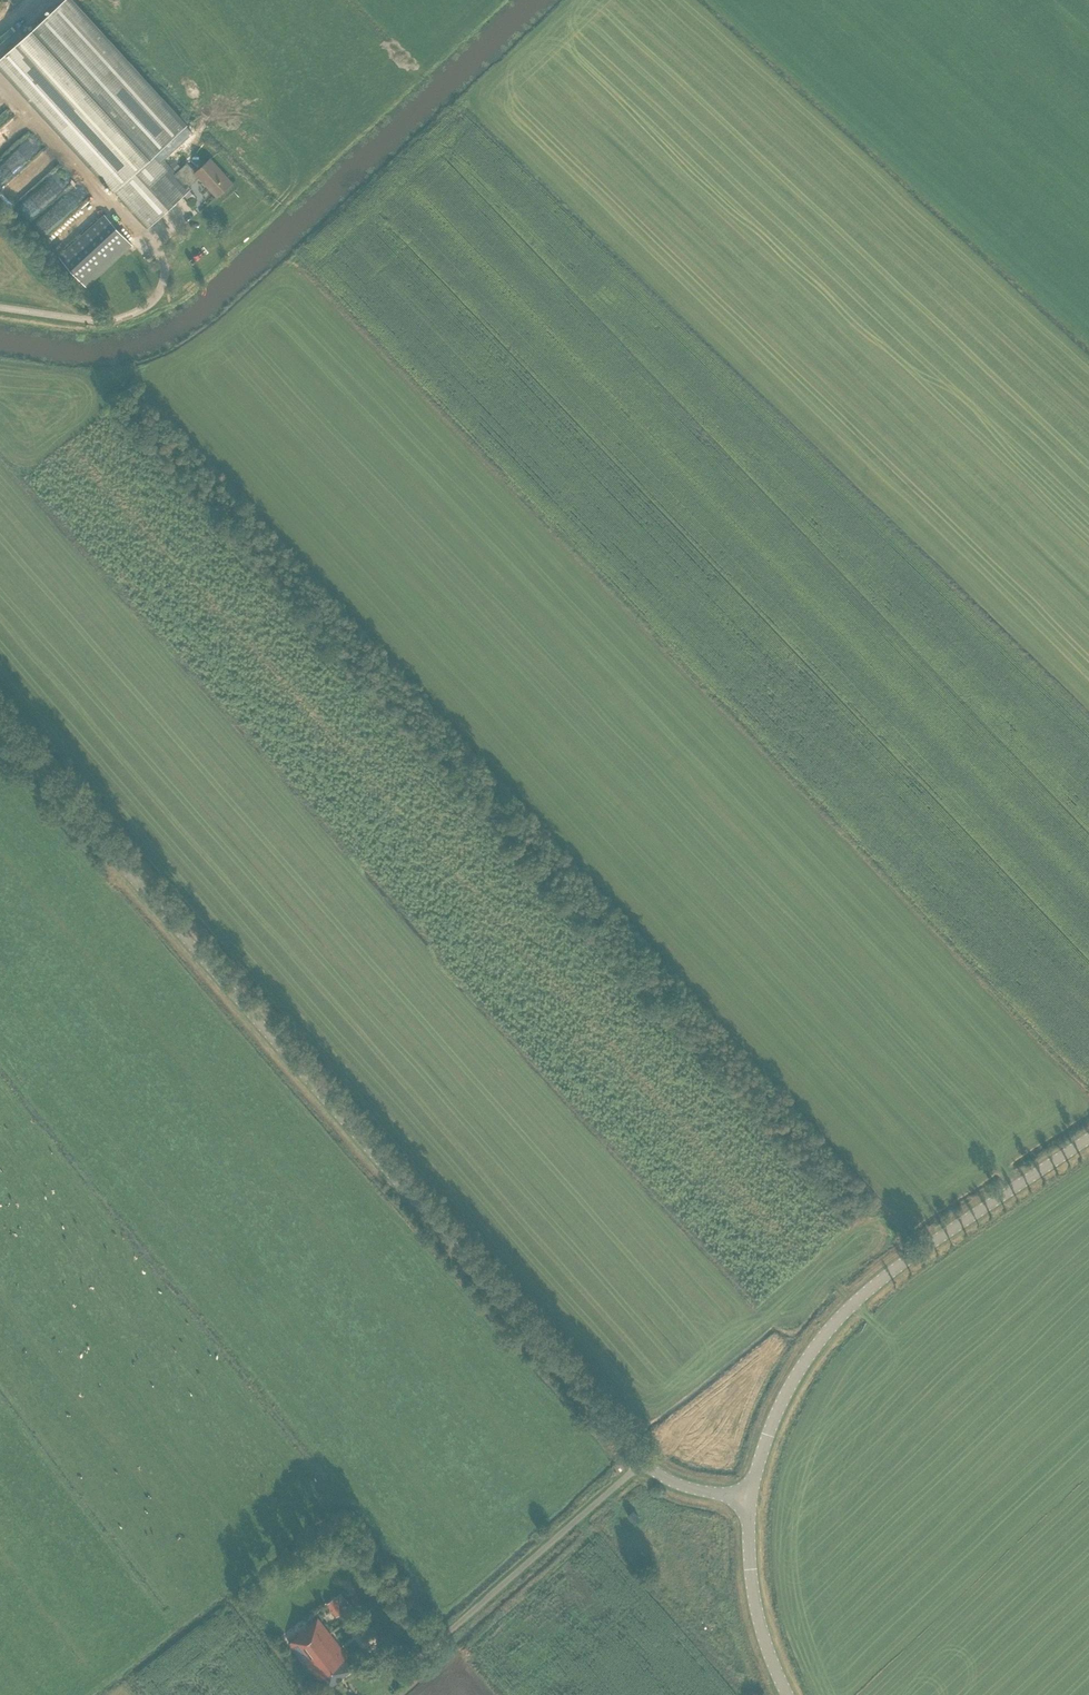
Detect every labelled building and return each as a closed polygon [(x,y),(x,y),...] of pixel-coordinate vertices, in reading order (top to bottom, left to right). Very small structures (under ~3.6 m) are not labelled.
[(149,227),(191,189),(189,186),(199,177),(205,183),(206,182),(218,195),(232,182),(211,159),(196,172),(187,163),(176,173),(157,152),(186,126),(72,0),(63,0),(0,58),(0,64),(49,118),(149,227)] [(29,192),(59,165),(44,148),(16,174),(21,180),(17,183),(12,188),(14,191),(22,185),(29,192)] [(86,286),(133,244),(106,214),(59,256),(86,286)] [(635,1522),(640,1518),(634,1511),(628,1515),(635,1522)] [(350,1606),(339,1593),(327,1603),(337,1616),(350,1606)] [(356,1666),(345,1653),(318,1617),(297,1634),(298,1636),(290,1642),(326,1689),(356,1666)]
